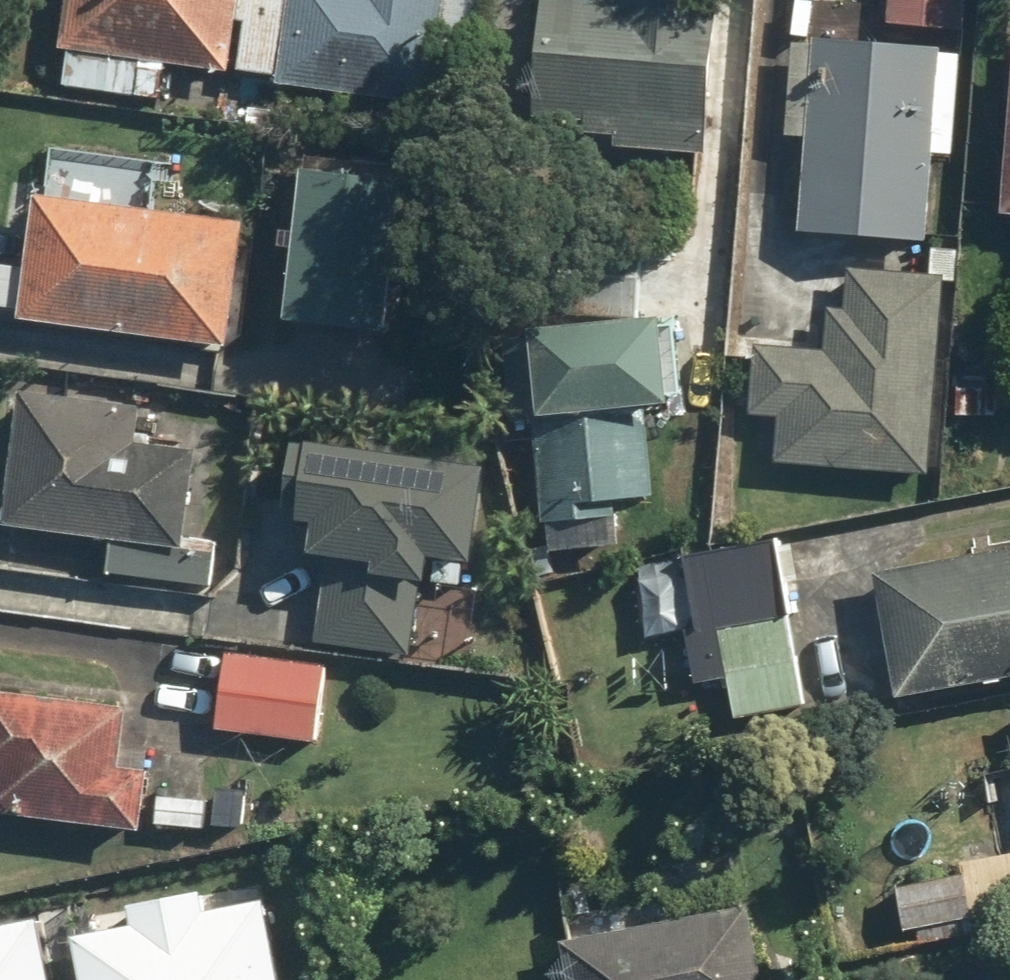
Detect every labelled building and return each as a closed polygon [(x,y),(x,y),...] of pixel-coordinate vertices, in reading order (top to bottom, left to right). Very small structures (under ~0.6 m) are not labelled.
[(58,84),(153,94),(157,62),(225,70),(233,0),(68,0),(58,84)] [(432,102),(436,56),(472,59),(477,0),(240,0),(234,72),(274,75),(273,89),(432,102)] [(582,0),(533,0),(526,120),(579,123),(579,133),(607,134),(607,147),(702,153),(710,7),(582,0)] [(960,0),(882,0),(881,26),(959,29),(960,0)] [(949,155),(954,50),(787,42),(782,134),(802,135),(797,233),(921,239),(925,153),(949,155)] [(1004,53),(997,215),(1009,216),(1009,53),(1004,53)] [(15,323),(219,344),(232,222),(171,215),(173,197),(151,194),(153,170),(62,161),(58,202),(28,199),(15,323)] [(397,180),(293,170),(279,323),(382,333),(397,180)] [(775,416),(772,462),(926,471),(938,282),(954,283),(956,252),(929,251),(928,273),(842,268),(839,308),(824,307),(821,351),(752,347),(748,414),(775,416)] [(659,408),(652,319),(496,331),(502,422),(527,420),(535,522),(591,517),(590,505),(653,500),(646,409),(659,408)] [(937,415),(990,417),(992,376),(938,374),(937,415)] [(133,406),(13,395),(1,525),(110,534),(106,576),(209,584),(212,543),(179,540),(187,449),(129,444),(133,406)] [(472,587),(481,451),(299,440),(294,521),(307,522),(305,552),(322,553),(317,643),(411,649),(415,583),(472,587)] [(798,706),(782,579),(793,577),(788,538),(695,550),(705,632),(679,635),(685,684),(724,679),(728,715),(798,706)] [(1009,676),(1009,548),(874,574),(898,698),(1009,676)] [(314,742),(321,663),(217,654),(210,732),(314,742)] [(0,694),(0,821),(134,830),(139,768),(117,767),(122,703),(0,694)] [(974,919),(965,879),(889,896),(898,936),(974,919)] [(255,902),(194,914),(190,892),(125,904),(131,935),(67,948),(74,979),(270,979),(255,902)] [(742,903),(556,945),(564,979),(759,979),(742,903)] [(30,919),(0,924),(0,979),(41,979),(30,919)]
